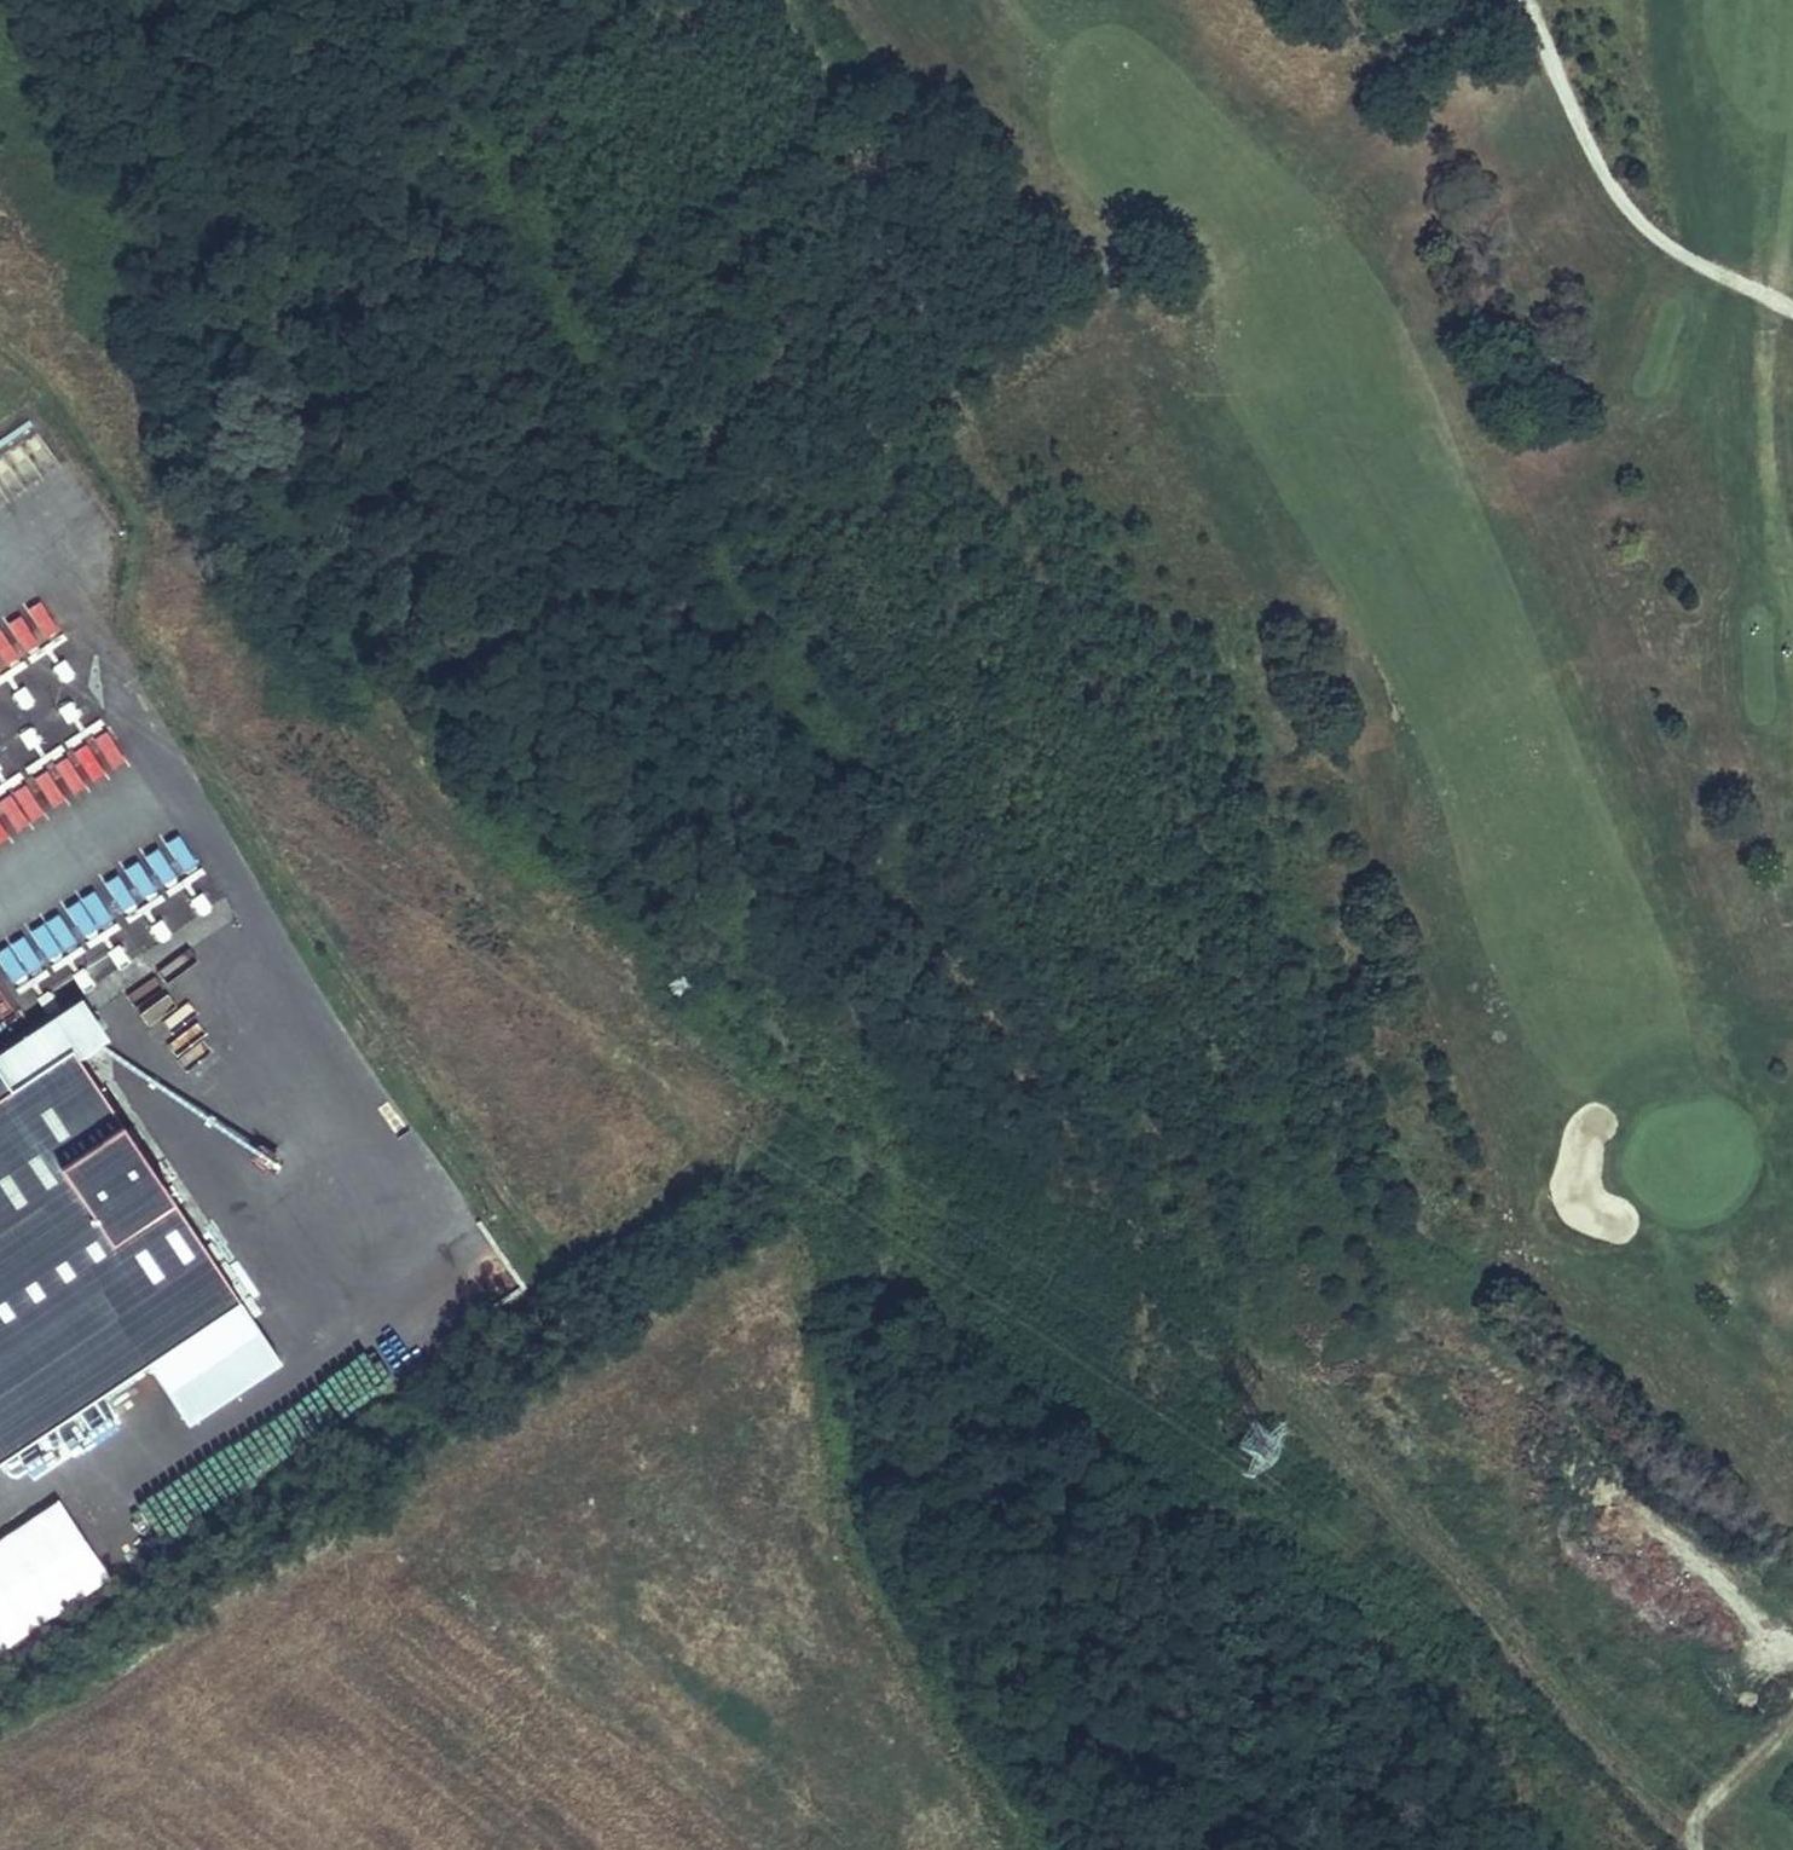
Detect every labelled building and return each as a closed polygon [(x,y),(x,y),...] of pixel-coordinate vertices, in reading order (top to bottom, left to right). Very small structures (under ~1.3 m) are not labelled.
[(129,961),(121,943),(31,983),(42,1008),(95,985),(84,960),(105,951),(113,968),(129,961)] [(161,966),(129,981),(136,994),(167,979),(161,966)] [(1,1454),(31,1434),(150,1353),(241,1291),(71,1041),(15,1078),(0,1057),(0,1454),(1,1454)] [(281,1351),(241,1291),(150,1353),(155,1361),(190,1412),(281,1351)] [(31,1434),(1,1454),(6,1461),(35,1441),(31,1434)] [(0,1537),(0,1647),(114,1578),(66,1498),(0,1537)]
